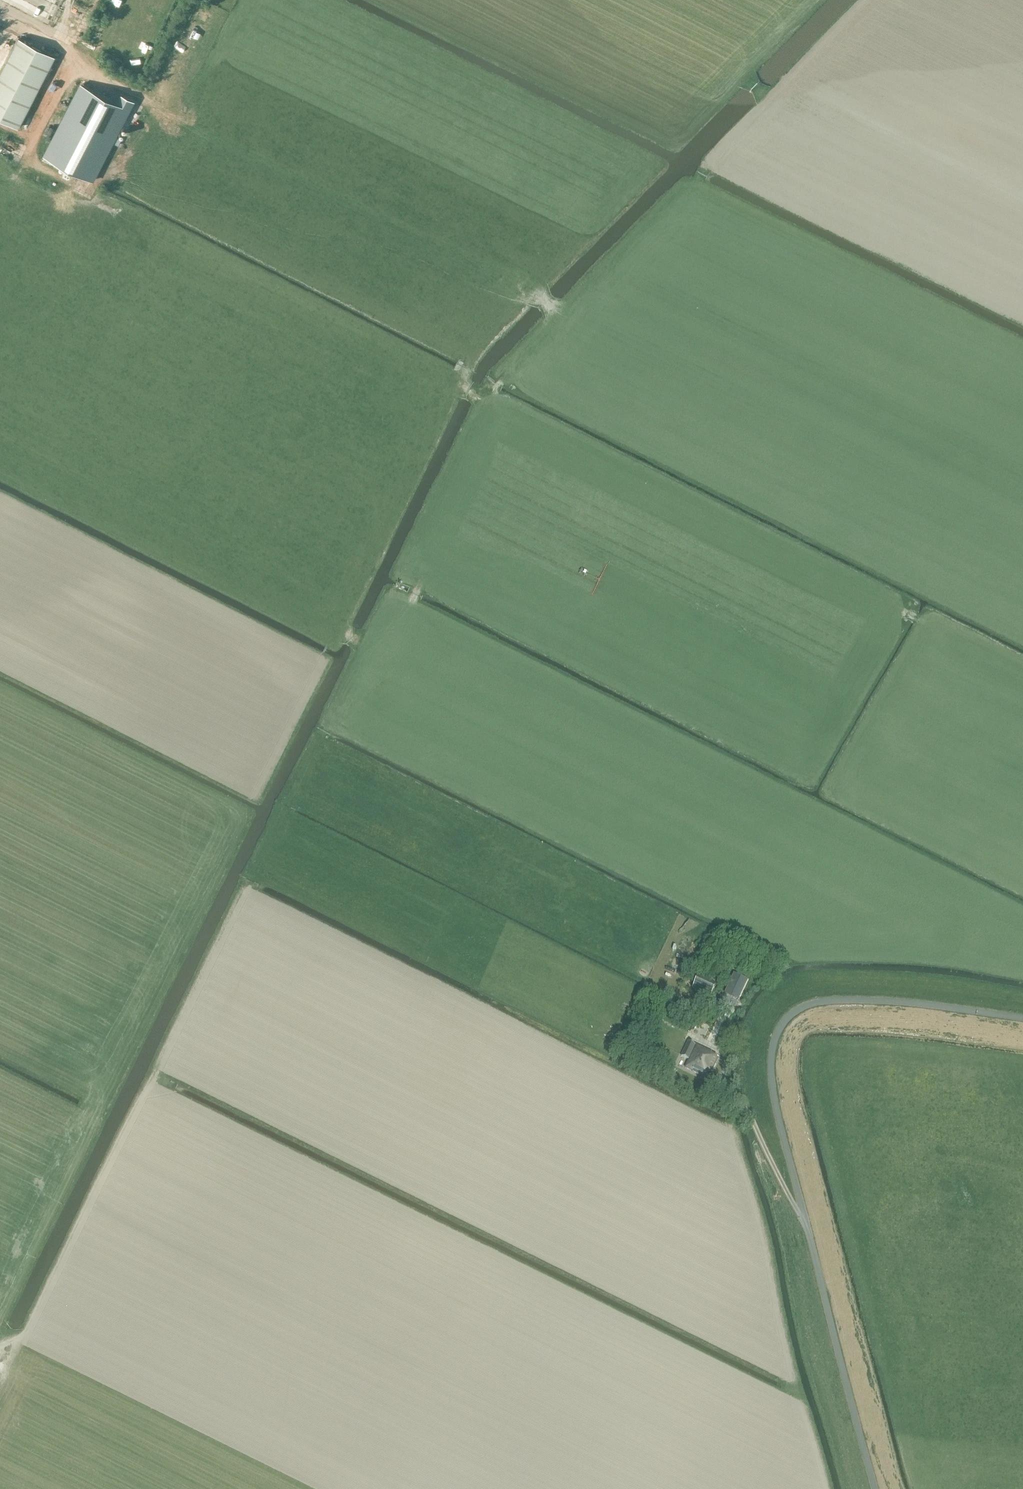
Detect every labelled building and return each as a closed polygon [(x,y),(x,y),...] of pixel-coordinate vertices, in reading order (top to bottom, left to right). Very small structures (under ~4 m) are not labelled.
[(48,25),(61,0),(0,0),(48,25)] [(19,37),(0,74),(0,118),(18,127),(55,56),(19,37)] [(65,167),(63,172),(70,176),(73,171),(91,180),(133,100),(121,94),(117,102),(82,84),(44,156),(65,167)] [(699,975),(693,988),(711,996),(717,984),(699,975)] [(681,1056),(686,1058),(689,1060),(685,1068),(708,1079),(718,1057),(711,1053),(711,1051),(696,1045),(688,1041),(681,1056)]
